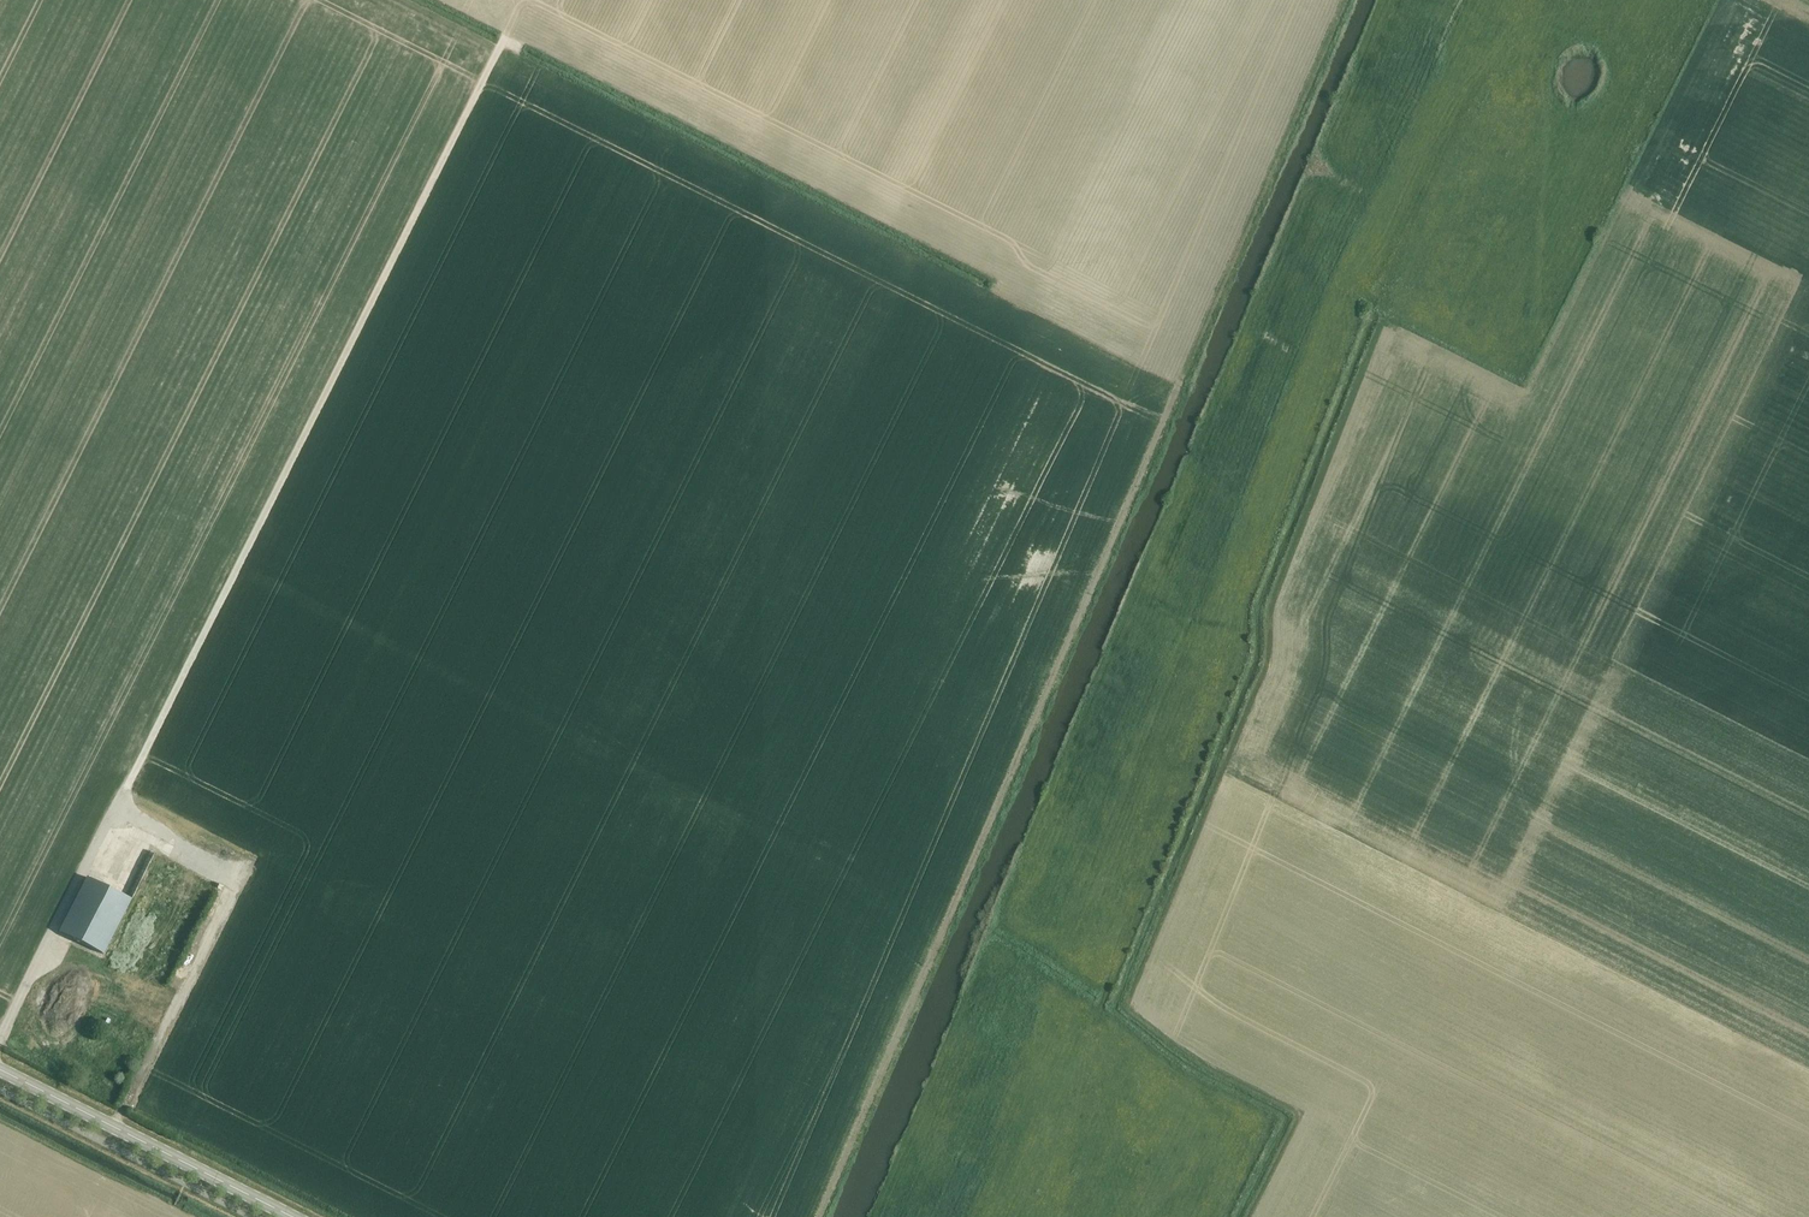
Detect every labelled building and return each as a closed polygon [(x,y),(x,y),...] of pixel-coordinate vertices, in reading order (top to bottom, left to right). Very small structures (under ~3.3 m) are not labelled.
[(60,933),(104,955),(107,948),(132,900),(88,878),(60,933)]
